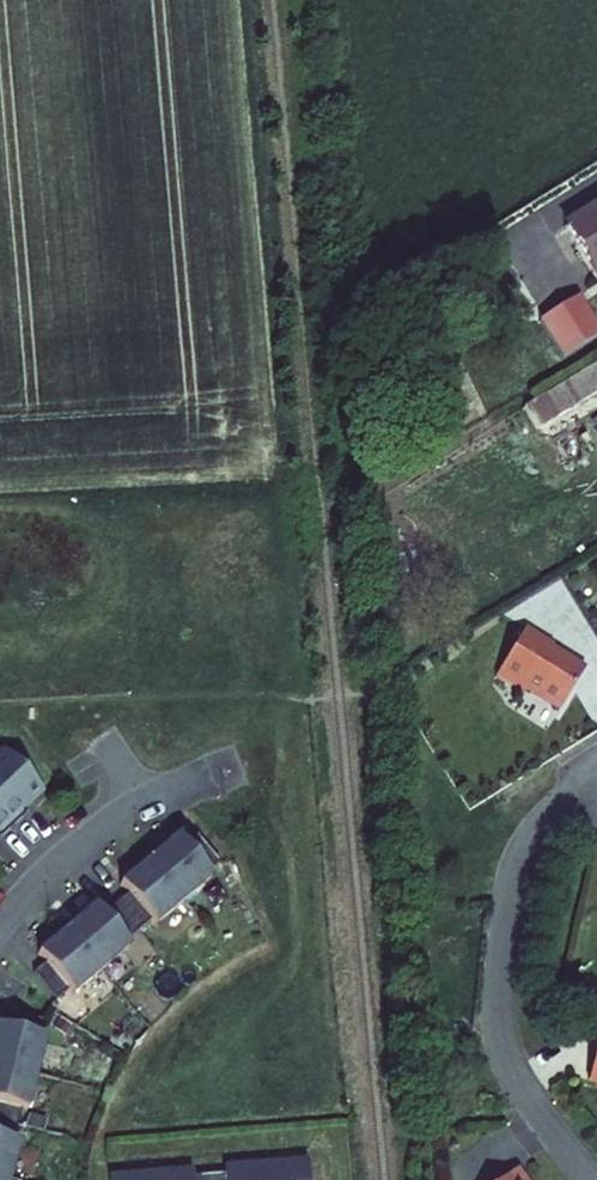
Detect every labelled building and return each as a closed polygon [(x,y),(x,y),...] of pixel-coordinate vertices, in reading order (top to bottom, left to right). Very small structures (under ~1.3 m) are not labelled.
[(570,211),(596,254),(596,195),(570,211)] [(562,390),(575,411),(596,398),(596,369),(562,390)] [(529,685),(561,706),(587,668),(554,646),(557,641),(529,623),(498,670),(526,689),(529,685)] [(9,750),(0,758),(0,807),(17,824),(30,811),(26,807),(46,788),(9,750)] [(0,807),(0,833),(3,837),(17,824),(0,807)] [(200,830),(188,840),(211,867),(223,856),(200,830)] [(180,831),(124,880),(131,889),(154,916),(159,921),(216,872),(211,867),(188,840),(180,831)] [(154,916),(131,889),(119,900),(142,926),(154,916)] [(107,911),(130,937),(142,926),(119,900),(107,911)] [(99,902),(42,951),(50,960),(74,986),(78,991),(134,942),(130,937),(107,911),(99,902)] [(74,986),(50,960),(38,970),(61,997),(74,986)] [(15,1007),(11,1022),(46,1031),(50,1015),(15,1007)] [(53,1033),(46,1031),(11,1022),(0,1020),(0,1021),(0,1097),(28,1104),(35,1105),(53,1033)] [(592,1043),(585,1080),(596,1082),(596,1044),(592,1043)] [(0,1097),(0,1113),(24,1119),(28,1104),(0,1097)] [(20,1135),(24,1119),(0,1113),(0,1130),(20,1135)] [(27,1137),(20,1135),(0,1130),(0,1179),(16,1179),(27,1137)] [(316,1156),(232,1164),(233,1168),(234,1179),(318,1179),(316,1156)] [(117,1179),(202,1179),(201,1172),(201,1167),(117,1175),(117,1179)] [(233,1168),(201,1172),(202,1179),(234,1179),(233,1168)] [(514,1171),(503,1179),(522,1179),(514,1171)]
